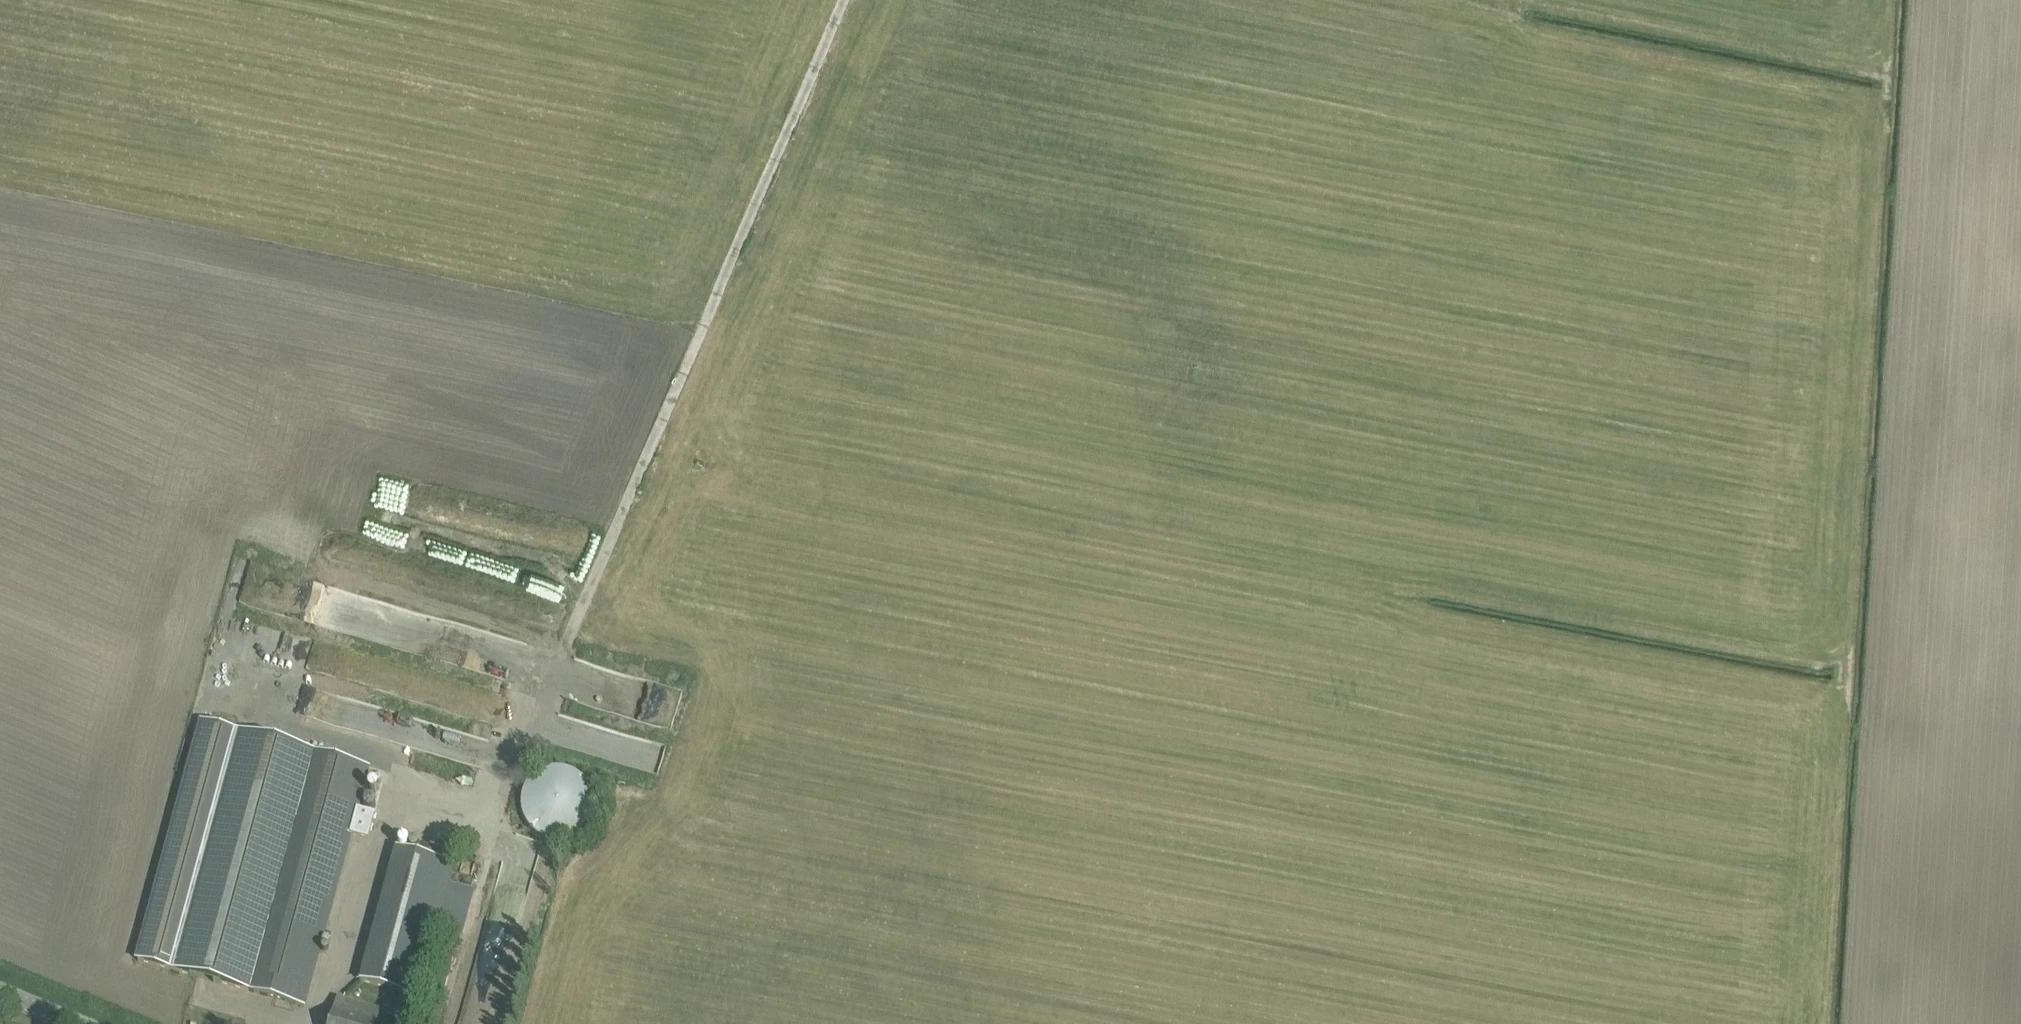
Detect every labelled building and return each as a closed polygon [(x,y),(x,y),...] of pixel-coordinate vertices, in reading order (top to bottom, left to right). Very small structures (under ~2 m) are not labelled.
[(138,960),(249,990),(296,818),(304,819),(351,832),(351,834),(367,839),(374,815),(357,810),(369,766),(203,721),(138,960)] [(599,797),(598,790),(596,784),(593,777),(589,772),(583,767),(577,764),(570,763),(563,762),(556,763),(551,765),(544,768),(539,773),(535,779),(532,784),(530,790),(530,797),(530,804),(533,811),(535,816),(540,821),(546,826),(551,829),(556,830),(563,831),(570,831),(577,829),(583,826),(587,822),(592,817),(596,811),(598,804),(599,797)] [(296,818),(249,990),(305,1005),(351,834),(351,832),(304,819),(296,818)] [(396,845),(365,962),(359,981),(417,997),(454,860),(396,845)] [(379,1011),(338,1000),(331,1023),(375,1023),(379,1011)]
